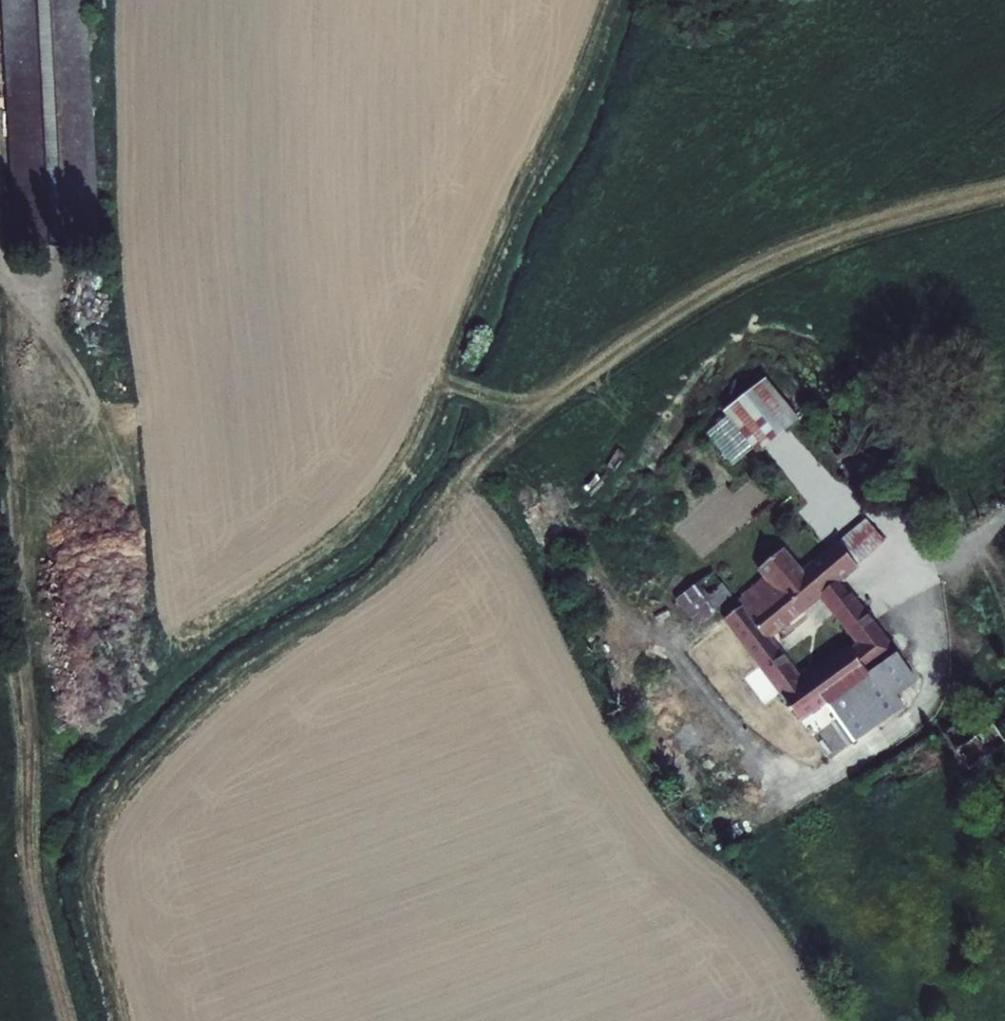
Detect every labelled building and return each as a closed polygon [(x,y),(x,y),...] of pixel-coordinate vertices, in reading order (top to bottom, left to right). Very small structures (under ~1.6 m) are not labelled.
[(16,243),(99,239),(87,0),(2,0),(16,243)] [(796,417),(762,377),(721,409),(754,452),(796,417)] [(843,544),(806,569),(789,549),(766,566),(774,578),(748,597),(752,603),(732,618),(806,719),(902,655),(856,594),(842,582),(863,568),(843,544)] [(729,594),(711,570),(672,599),(692,623),(729,594)] [(902,655),(806,719),(836,760),(932,697),(902,655)] [(948,732),(969,769),(1004,748),(1004,721),(1000,724),(990,709),(948,732)]
